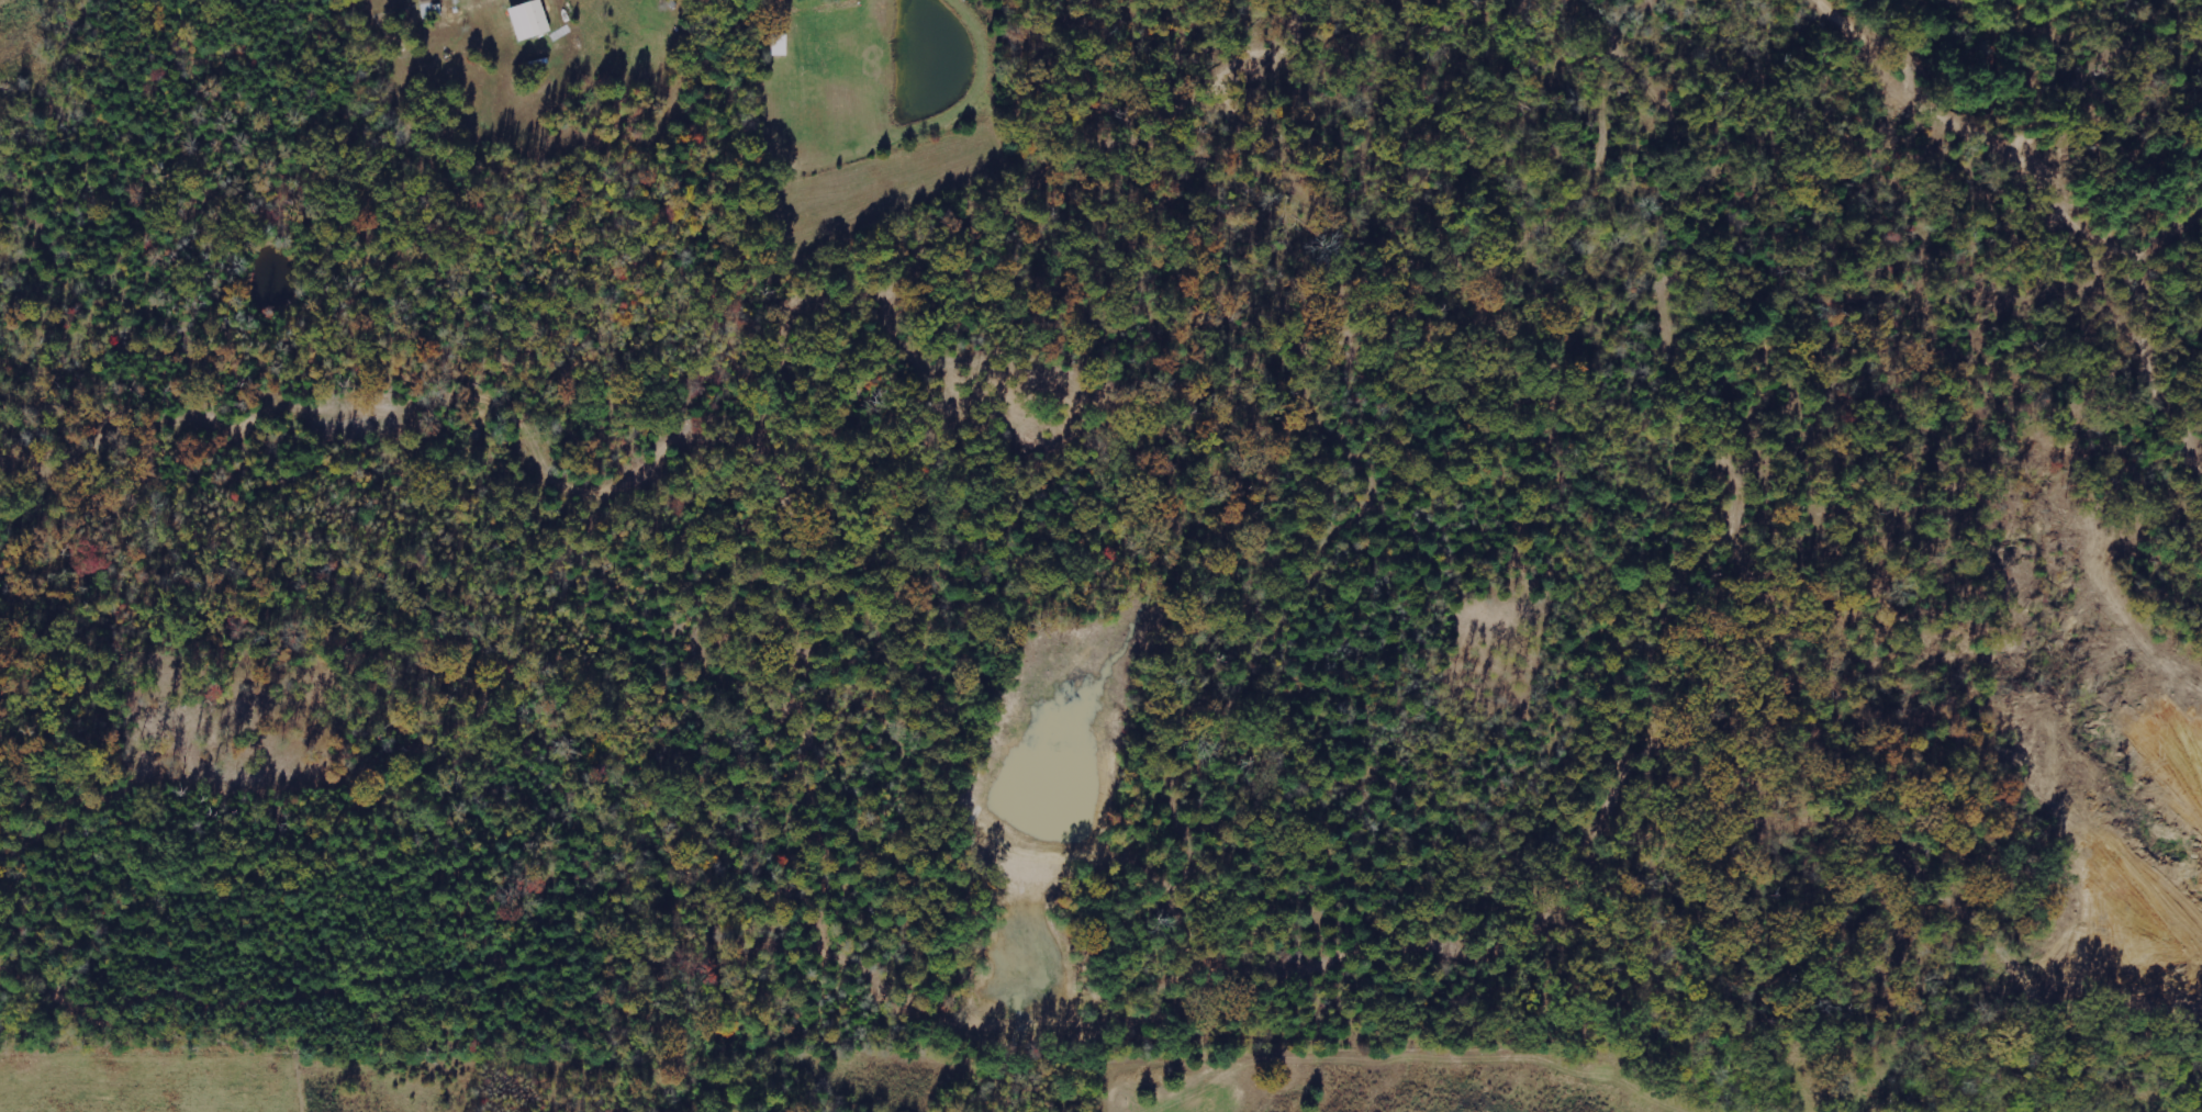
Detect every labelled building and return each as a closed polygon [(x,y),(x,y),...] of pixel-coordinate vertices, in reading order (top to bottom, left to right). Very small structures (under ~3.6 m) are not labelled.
[(514,42),(548,32),(538,0),(513,0),(515,6),(505,9),(514,42)]
